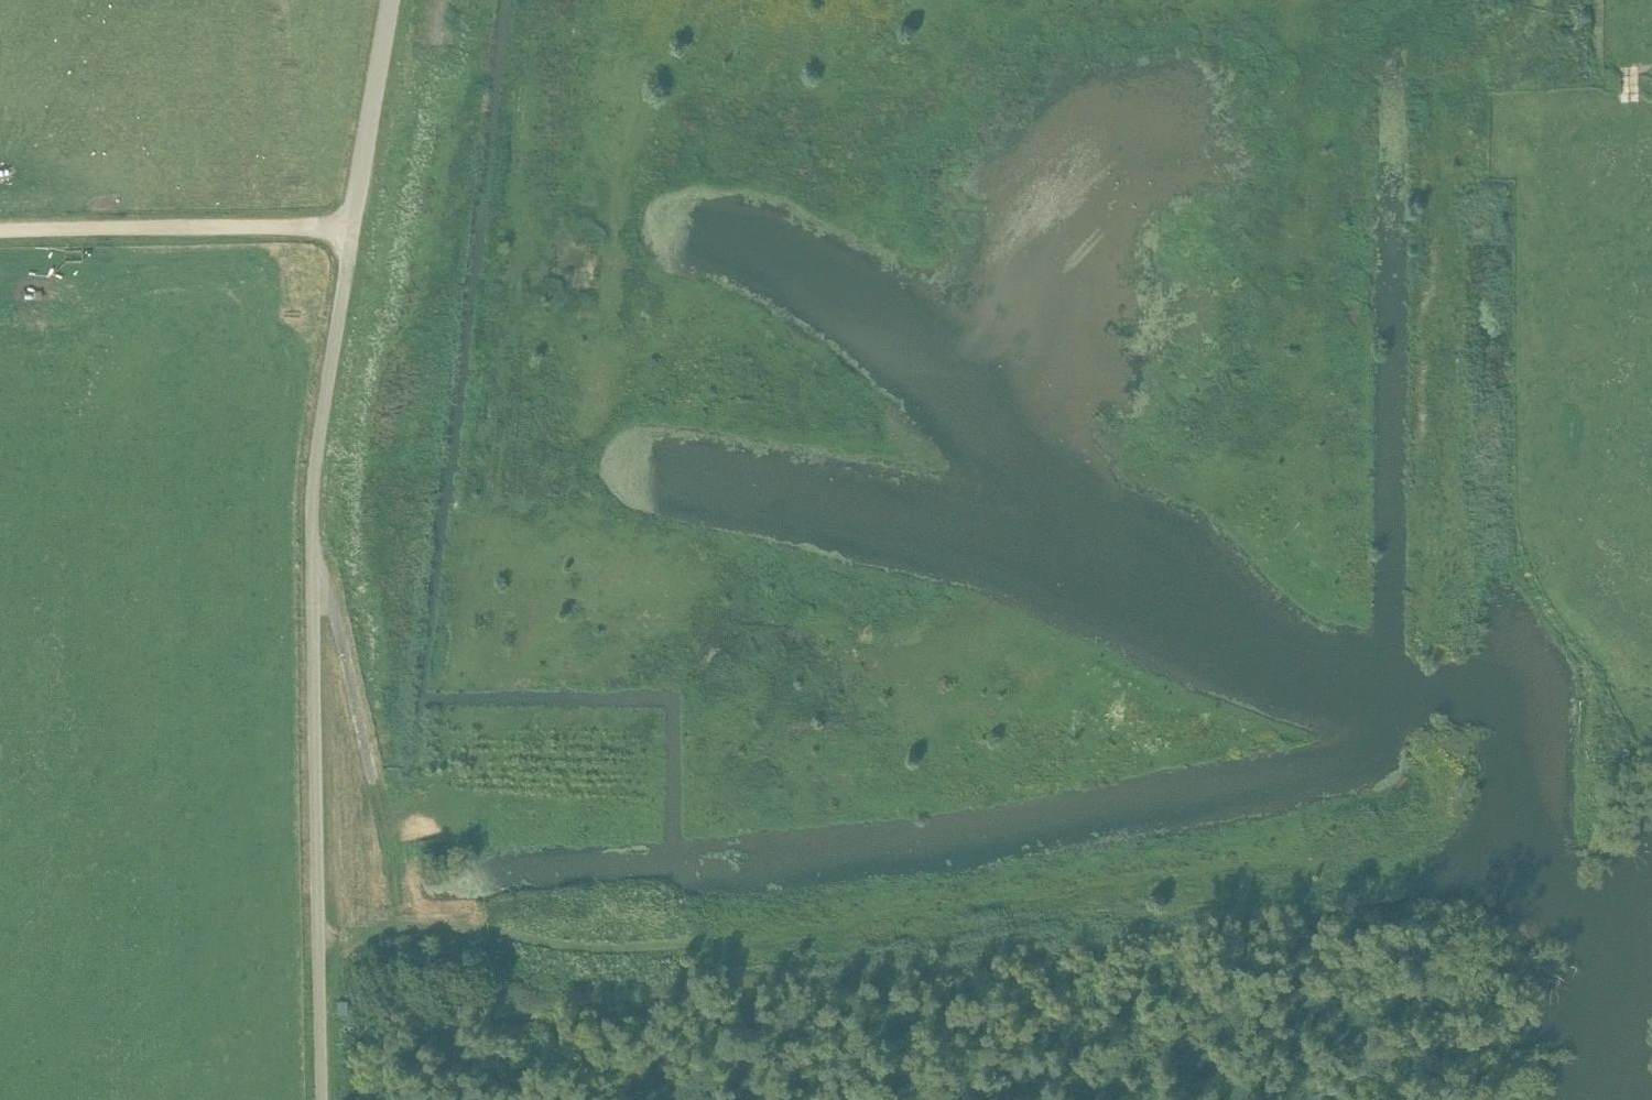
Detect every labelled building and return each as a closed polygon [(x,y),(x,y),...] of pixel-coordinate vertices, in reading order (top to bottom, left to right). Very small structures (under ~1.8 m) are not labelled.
[(349,1000),(338,1001),(338,1014),(349,1013),(349,1000)]
